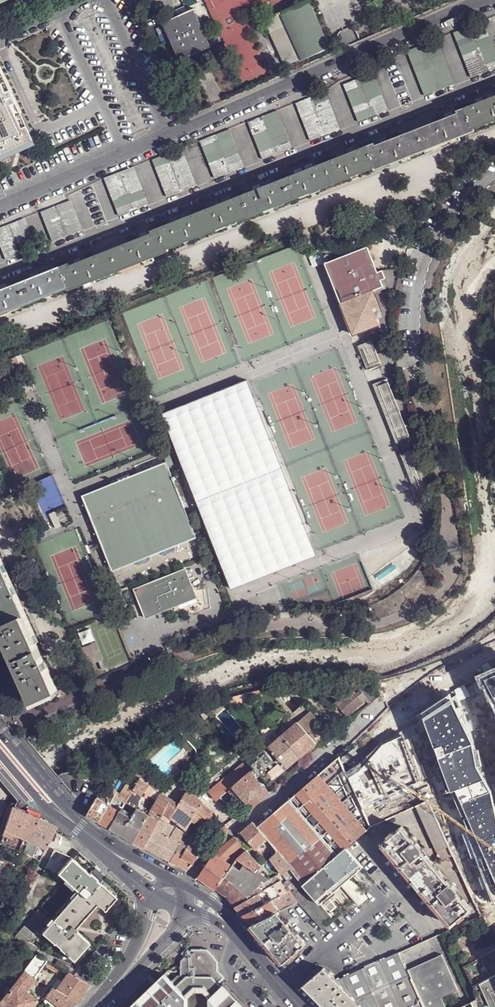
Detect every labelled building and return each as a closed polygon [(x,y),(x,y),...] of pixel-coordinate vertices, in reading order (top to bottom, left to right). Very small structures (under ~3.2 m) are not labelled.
[(317,3),(320,10),(341,0),(324,0),(317,3)] [(277,16),(264,22),(265,22),(286,67),(285,68),(285,69),(330,48),(329,48),(309,2),(310,2),(310,1),(280,14),(279,13),(276,14),(277,16)] [(178,17),(162,24),(164,24),(180,60),(179,61),(179,62),(195,55),(197,59),(198,59),(196,54),(211,47),(210,47),(194,10),(195,10),(195,9),(179,16),(177,12),(176,12),(178,17)] [(454,33),(472,78),(494,69),(494,53),(485,29),(472,34),(469,27),(454,33)] [(436,40),(408,51),(426,96),(454,85),(436,40)] [(30,136),(0,72),(0,151),(30,136)] [(372,73),(345,84),(359,122),(387,111),(372,73)] [(325,92),(296,103),(312,141),(339,130),(325,92)] [(4,314),(12,311),(30,303),(46,297),(53,294),(70,288),(71,290),(86,284),(98,279),(122,270),(146,261),(154,257),(170,251),(169,249),(185,243),(192,239),(209,232),(226,226),(234,223),(251,216),(268,210),(275,207),(292,199),(310,193),(317,190),(334,183),(351,177),(359,174),(375,167),(376,170),(391,164),(401,160),(425,151),(448,142),(459,137),(475,131),(474,128),(490,122),(494,120),(494,95),(464,107),(457,110),(458,113),(429,124),(416,129),(404,134),(375,145),(374,143),(366,146),(325,162),(284,178),(242,195),(201,211),(160,227),(151,231),(153,233),(126,243),(113,248),(100,254),(69,266),(69,263),(61,266),(22,282),(0,290),(0,315),(4,314)] [(277,111),(249,122),(263,160),(291,148),(277,111)] [(228,130),(200,141),(216,179),(243,167),(228,130)] [(401,160),(391,164),(392,168),(431,153),(461,141),(459,137),(448,142),(425,151),(401,160)] [(180,149),(152,159),(168,197),(195,186),(180,149)] [(132,167),(104,178),(120,216),(148,205),(132,167)] [(69,201),(42,212),(53,242),(81,231),(69,201)] [(0,228),(0,242),(7,260),(21,255),(18,248),(32,243),(23,219),(0,228)] [(366,246),(324,263),(352,334),(378,324),(376,318),(379,317),(377,312),(381,311),(372,290),(382,286),(379,279),(384,277),(381,270),(376,271),(366,246)] [(98,279),(86,284),(87,288),(116,276),(156,261),(154,257),(146,261),(122,270),(98,279)] [(370,340),(356,345),(366,370),(380,364),(370,340)] [(23,354),(18,356),(21,364),(23,363),(25,368),(28,368),(23,354)] [(21,364),(18,356),(12,359),(17,372),(25,368),(23,363),(21,364)] [(385,378),(371,384),(395,444),(409,438),(385,378)] [(225,587),(311,556),(249,379),(162,409),(225,587)] [(413,447),(399,453),(415,495),(429,489),(413,447)] [(186,512),(178,494),(164,461),(80,496),(111,571),(196,536),(186,512)] [(26,613),(0,555),(0,562),(23,614),(26,613)] [(32,700),(57,689),(36,642),(23,614),(0,562),(0,628),(11,653),(14,659),(22,677),(32,700)] [(165,602),(193,590),(184,568),(133,588),(145,616),(167,607),(165,602)] [(196,596),(193,590),(165,602),(167,607),(196,596)] [(23,614),(36,642),(38,641),(26,613),(23,614)] [(11,653),(0,628),(0,635),(9,654),(11,653)] [(475,677),(493,713),(494,719),(494,669),(475,677)] [(259,689),(246,693),(250,698),(252,700),(262,694),(259,689)] [(354,690),(337,704),(347,717),(368,699),(361,690),(357,693),(354,690)] [(250,698),(246,693),(231,697),(225,700),(230,704),(250,698)] [(449,697),(420,713),(448,788),(492,903),(494,902),(494,811),(493,796),(479,770),(473,746),(449,697)] [(310,711),(307,714),(315,724),(318,721),(310,711)] [(298,722),(311,737),(313,735),(310,731),(316,726),(315,724),(307,714),(298,722)] [(281,722),(275,727),(278,730),(279,731),(284,726),(281,722)] [(298,722),(282,735),(301,757),(316,744),(311,737),(303,728),(298,722)] [(316,726),(310,731),(313,735),(311,737),(316,744),(319,747),(331,737),(319,723),(316,726)] [(270,749),(267,752),(275,762),(278,759),(287,769),(301,757),(282,735),(268,747),(270,749)] [(377,746),(368,762),(382,796),(421,782),(403,735),(377,746)] [(260,744),(245,757),(247,760),(252,765),(253,764),(267,752),(260,744)] [(275,762),(267,752),(253,764),(270,784),(287,769),(278,759),(275,762)] [(371,828),(337,758),(326,768),(258,827),(257,827),(267,839),(278,851),(295,875),(303,885),(347,849),(371,828)] [(252,765),(247,760),(235,770),(209,792),(216,800),(220,797),(224,794),(230,789),(255,769),(252,765)] [(242,810),(246,816),(269,794),(255,778),(259,775),(255,769),(230,789),(235,794),(236,794),(241,799),(243,798),(248,804),(242,810)] [(141,778),(136,773),(128,786),(134,790),(141,778)] [(150,784),(141,778),(134,790),(142,796),(145,792),(150,784)] [(89,791),(93,785),(86,781),(83,787),(89,791)] [(155,789),(150,784),(145,792),(152,798),(157,791),(155,789)] [(128,786),(121,797),(119,800),(127,803),(134,790),(128,786)] [(103,789),(91,810),(88,816),(100,822),(110,805),(115,797),(116,797),(103,789)] [(160,793),(152,808),(163,814),(164,812),(167,815),(186,830),(191,821),(196,811),(206,818),(210,810),(210,809),(187,789),(178,805),(171,799),(160,793)] [(220,797),(227,805),(230,802),(224,794),(220,797)] [(115,797),(110,805),(122,811),(127,803),(119,800),(115,797)] [(429,801),(418,806),(442,861),(454,856),(429,801)] [(122,811),(112,829),(135,841),(149,815),(138,808),(127,803),(122,811)] [(110,805),(100,822),(112,829),(122,811),(110,805)] [(25,811),(18,808),(14,806),(12,807),(11,808),(4,828),(25,838),(29,840),(39,818),(25,811)] [(206,818),(196,811),(191,821),(196,824),(197,822),(202,824),(206,818)] [(160,820),(149,815),(135,841),(145,847),(155,829),(160,820)] [(55,825),(39,818),(29,840),(40,845),(45,848),(54,830),(55,831),(55,825)] [(174,827),(160,820),(155,829),(179,843),(182,837),(184,833),(174,827)] [(257,827),(258,827),(254,823),(241,834),(256,850),(260,846),(267,839),(257,827)] [(471,909),(457,893),(458,891),(453,884),(451,886),(422,849),(417,842),(416,843),(402,826),(382,843),(396,860),(395,860),(395,861),(400,867),(401,867),(402,866),(432,902),(431,903),(432,904),(436,909),(437,910),(438,909),(452,925),(471,909)] [(155,829),(145,847),(155,853),(169,860),(179,843),(155,829)] [(3,831),(0,841),(7,843),(11,835),(3,831)] [(182,837),(179,843),(188,847),(190,841),(182,837)] [(198,877),(216,889),(232,867),(228,863),(224,861),(226,859),(242,846),(234,837),(214,854),(198,877)] [(20,848),(24,849),(29,840),(25,838),(20,848)] [(179,843),(169,860),(188,871),(203,851),(190,841),(188,847),(179,843)] [(34,857),(39,860),(45,848),(40,845),(34,857)] [(73,959),(89,941),(77,930),(76,925),(95,903),(98,903),(104,908),(116,896),(105,886),(97,879),(97,878),(90,871),(89,873),(70,856),(54,849),(45,867),(56,872),(78,891),(54,918),(42,932),(73,959)] [(350,878),(363,868),(347,849),(303,885),(304,886),(320,904),(328,897),(342,885),(347,881),(350,878)] [(248,867),(255,872),(256,871),(261,867),(247,851),(247,852),(238,859),(248,867)] [(285,882),(292,892),(302,887),(294,875),(295,875),(278,851),(270,858),(287,881),(285,882)] [(228,897),(236,907),(258,894),(261,892),(258,887),(268,880),(255,872),(248,867),(245,871),(240,868),(239,870),(233,865),(232,867),(216,889),(228,897)] [(261,892),(265,890),(280,881),(277,874),(268,880),(258,887),(261,892)] [(368,899),(350,878),(347,881),(342,885),(360,906),(368,899)] [(265,890),(272,901),(274,900),(287,893),(282,884),(280,881),(265,890)] [(282,884),(287,893),(287,894),(291,892),(292,892),(285,882),(282,884)] [(291,892),(298,902),(299,902),(323,930),(334,921),(331,918),(328,914),(323,909),(320,904),(304,886),(302,887),(292,892),(291,892)] [(274,900),(280,912),(298,902),(291,892),(287,894),(287,893),(274,900)] [(236,907),(244,915),(264,905),(258,894),(236,907)] [(328,897),(320,904),(323,909),(332,901),(328,897)] [(244,915),(252,925),(278,912),(280,912),(274,900),(272,901),(264,905),(244,915)] [(323,909),(328,914),(331,912),(337,907),(332,901),(323,909)] [(26,945),(24,947),(36,954),(37,953),(41,947),(29,941),(49,918),(39,909),(15,935),(26,945)] [(278,912),(252,925),(263,938),(272,948),(284,963),(306,944),(278,912)] [(6,936),(0,947),(0,952),(18,961),(25,948),(24,947),(6,936)] [(173,980),(190,996),(189,1006),(245,1006),(225,987),(224,987),(221,984),(227,978),(227,975),(225,972),(221,972),(220,971),(221,961),(210,950),(193,949),(181,960),(181,975),(178,975),(173,980)] [(464,966),(478,998),(472,1001),(474,1006),(494,1006),(494,949),(464,966)] [(400,953),(400,952),(337,980),(363,1006),(424,1006),(413,981),(408,970),(400,953)] [(36,954),(0,998),(0,1006),(29,1006),(36,998),(25,988),(44,965),(57,972),(61,967),(37,953),(36,954)] [(443,954),(408,970),(413,981),(448,965),(443,954)] [(443,998),(460,991),(448,965),(413,981),(424,1006),(447,1006),(443,998)] [(305,985),(327,1006),(363,1006),(337,980),(325,968),(305,985)] [(59,1006),(72,1006),(78,1001),(89,984),(74,974),(69,972),(63,980),(56,989),(52,986),(45,995),(59,1006)] [(166,973),(131,1006),(138,1006),(169,977),(166,973)] [(51,985),(52,986),(56,989),(63,980),(58,976),(51,985)] [(138,1006),(189,1006),(190,996),(173,980),(169,977),(138,1006)]
